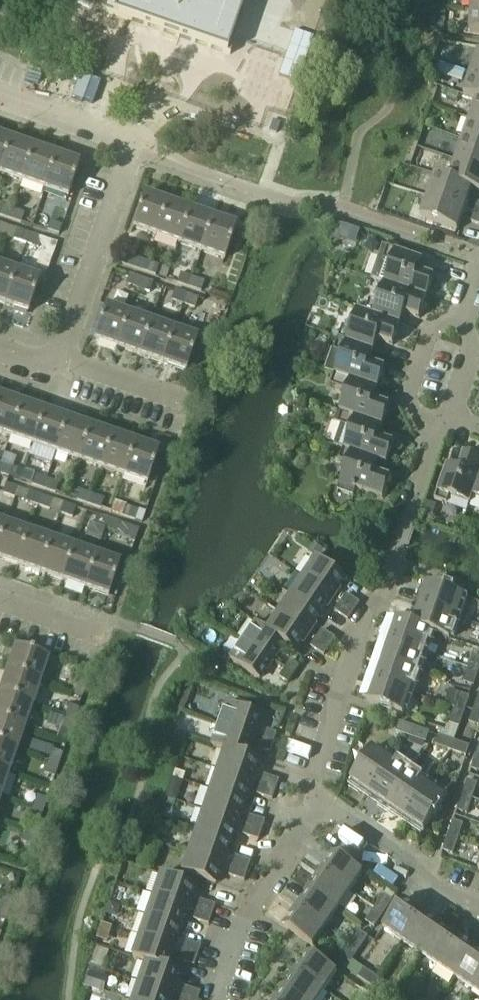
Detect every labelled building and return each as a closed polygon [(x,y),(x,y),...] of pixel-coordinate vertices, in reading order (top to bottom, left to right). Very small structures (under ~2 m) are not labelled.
[(76,3),(229,55),(243,13),(240,12),(244,0),(76,0),(76,3)] [(471,11),(478,12),(478,0),(472,0),(471,11)] [(443,32),(446,10),(431,8),(429,31),(443,32)] [(471,11),(469,33),(478,34),(478,12),(471,11)] [(478,53),(471,75),(478,77),(478,53)] [(471,75),(463,96),(477,101),(478,102),(478,77),(471,75)] [(477,101),(470,121),(478,124),(478,102),(477,101)] [(470,121),(463,141),(478,146),(478,124),(470,121)] [(10,140),(0,137),(0,170),(10,140)] [(33,148),(10,140),(0,170),(0,175),(21,182),(33,148)] [(463,141),(456,161),(478,169),(478,146),(463,141)] [(43,190),(55,156),(33,148),(21,182),(43,190)] [(67,198),(79,164),(55,156),(43,190),(67,198)] [(456,161),(449,181),(471,190),(478,193),(478,169),(456,161)] [(464,210),(471,190),(449,181),(435,176),(428,197),(464,210)] [(155,236),(167,203),(143,195),(132,228),(155,236)] [(457,231),(464,210),(428,197),(420,218),(457,231)] [(178,244),(190,211),(167,203),(155,236),(178,244)] [(12,209),(0,205),(0,216),(8,219),(12,209)] [(24,213),(12,209),(8,219),(20,223),(24,213)] [(201,252),(213,219),(190,211),(178,244),(201,252)] [(473,213),(470,222),(478,226),(478,215),(473,213)] [(224,260),(236,227),(213,219),(201,252),(224,260)] [(62,227),(49,223),(46,232),(59,236),(62,227)] [(25,245),(28,235),(17,231),(13,241),(25,245)] [(37,249),(40,239),(28,235),(25,245),(37,249)] [(433,277),(418,272),(422,260),(387,248),(383,261),(390,263),(383,283),(426,298),(433,277)] [(143,272),(146,262),(123,254),(119,264),(143,272)] [(155,276),(158,266),(146,262),(143,272),(155,276)] [(16,272),(0,266),(0,304),(4,305),(16,272)] [(162,267),(158,278),(166,280),(169,270),(162,267)] [(27,313),(39,280),(16,272),(4,305),(27,313)] [(189,288),(192,278),(180,274),(176,284),(189,288)] [(137,290),(140,280),(128,276),(124,286),(137,290)] [(201,292),(204,282),(192,278),(189,288),(201,292)] [(149,294),(153,284),(140,280),(137,290),(149,294)] [(419,318),(426,298),(383,283),(376,303),(369,301),(365,312),(400,324),(404,313),(419,318)] [(182,306),(186,296),(174,291),(170,302),(182,306)] [(195,310),(198,300),(186,296),(182,306),(195,310)] [(117,348),(128,314),(105,306),(93,340),(117,348)] [(400,324),(365,312),(357,309),(349,330),(342,327),(338,339),(373,351),(377,340),(392,345),(400,324)] [(140,356),(151,322),(128,314),(117,348),(140,356)] [(162,364),(174,330),(151,322),(140,356),(162,364)] [(185,372),(197,338),(174,330),(162,364),(185,372)] [(333,351),(327,371),(335,374),(378,388),(385,367),(369,362),(373,351),(338,339),(333,351)] [(389,405),(374,400),(378,388),(335,374),(330,386),(346,391),(339,411),(382,426),(389,405)] [(21,404),(0,396),(0,434),(10,438),(21,404)] [(32,446),(44,412),(21,404),(10,438),(32,446)] [(393,442),(378,437),(382,426),(339,411),(335,424),(341,426),(334,446),(343,449),(378,461),(386,464),(393,442)] [(55,453),(67,420),(44,412),(32,446),(55,453)] [(78,461),(89,427),(67,420),(55,453),(78,461)] [(100,469),(112,435),(89,427),(78,461),(100,469)] [(123,477),(135,443),(112,435),(100,469),(123,477)] [(146,485),(158,451),(135,443),(123,477),(146,485)] [(390,477),(375,472),(378,461),(343,449),(339,461),(347,463),(337,491),(353,497),(356,490),(382,499),(390,477)] [(478,479),(478,459),(463,454),(458,469),(447,465),(434,500),(447,504),(450,497),(470,504),(473,497),(478,479)] [(14,465),(2,461),(0,467),(0,472),(11,475),(14,465)] [(44,487),(47,477),(35,472),(31,483),(44,487)] [(56,491),(59,481),(47,477),(44,487),(56,491)] [(15,497),(19,487),(6,482),(3,493),(15,497)] [(89,502),(92,492),(80,488),(76,498),(89,502)] [(37,504),(41,494),(28,490),(25,500),(37,504)] [(101,507),(104,496),(92,492),(89,502),(101,507)] [(50,509),(53,499),(41,494),(37,504),(50,509)] [(124,514),(127,504),(115,500),(111,510),(124,514)] [(73,517),(76,507),(64,502),(61,513),(73,517)] [(105,528),(109,518),(97,514),(93,524),(105,528)] [(118,532),(121,522),(109,518),(105,528),(118,532)] [(28,532),(6,524),(0,540),(0,560),(16,566),(28,532)] [(39,574),(51,540),(28,532),(16,566),(39,574)] [(62,582),(74,548),(51,540),(39,574),(62,582)] [(85,589),(96,555),(74,548),(62,582),(85,589)] [(108,597),(119,563),(96,555),(85,589),(108,597)] [(345,579),(317,560),(304,578),(333,597),(345,579)] [(333,597),(304,578),(292,596),(320,615),(333,597)] [(457,619),(465,597),(428,584),(420,606),(457,619)] [(359,604),(346,595),(341,603),(354,612),(359,604)] [(320,615),(292,596),(280,614),(308,633),(320,615)] [(354,612),(341,603),(335,611),(348,620),(354,612)] [(450,639),(457,619),(420,606),(414,625),(413,626),(432,632),(431,633),(450,639)] [(280,614),(268,631),(268,632),(284,643),(283,644),(295,652),(308,633),(280,614)] [(424,653),(431,633),(432,632),(413,626),(414,625),(395,619),(388,640),(424,653)] [(284,643),(268,632),(268,631),(256,622),(243,641),(272,660),(283,644),(284,643)] [(335,639),(322,630),(316,639),(329,648),(335,639)] [(329,648),(316,639),(310,647),(323,656),(329,648)] [(417,673),(424,653),(388,640),(381,661),(417,673)] [(272,660),(243,641),(230,660),(259,679),(272,660)] [(40,683),(48,659),(14,647),(6,671),(40,683)] [(478,672),(478,654),(475,653),(469,669),(478,672)] [(293,675),(299,667),(291,661),(285,669),(293,675)] [(410,694),(417,673),(381,661),(374,682),(410,694)] [(288,683),(293,675),(285,669),(279,677),(288,683)] [(474,686),(478,672),(469,669),(464,683),(474,686)] [(40,683),(6,671),(0,688),(0,695),(32,706),(40,683)] [(403,715),(410,694),(374,682),(367,702),(403,715)] [(465,713),(470,698),(460,694),(455,710),(465,713)] [(32,706),(0,695),(0,720),(24,728),(32,706)] [(252,736),(260,715),(227,703),(220,724),(252,736)] [(73,720),(78,708),(67,705),(63,717),(73,720)] [(478,725),(478,709),(475,708),(469,723),(478,726),(478,725)] [(460,727),(465,713),(455,710),(450,724),(460,727)] [(69,733),(73,720),(63,717),(59,729),(69,733)] [(24,728),(0,720),(0,745),(16,751),(24,728)] [(411,737),(414,727),(400,722),(396,731),(411,737)] [(245,756),(252,736),(220,724),(212,746),(226,751),(226,750),(245,756)] [(426,742),(429,733),(414,727),(411,737),(426,742)] [(274,743),(277,734),(267,730),(264,740),(274,743)] [(451,751),(454,741),(439,736),(436,746),(451,751)] [(270,753),(274,743),(264,740),(261,750),(270,753)] [(466,757),(470,747),(454,741),(451,751),(466,757)] [(16,751),(0,745),(0,771),(9,774),(16,751)] [(369,794),(391,761),(372,749),(350,781),(369,794)] [(58,765),(62,753),(52,750),(47,762),(58,765)] [(251,781),(259,760),(245,756),(226,750),(226,751),(219,770),(251,781)] [(387,806),(409,774),(391,761),(369,794),(387,806)] [(53,778),(58,765),(47,762),(43,774),(53,778)] [(244,802),(251,781),(219,770),(212,791),(244,802)] [(9,774),(0,771),(0,796),(1,796),(9,774)] [(405,818),(427,786),(409,774),(387,806),(405,818)] [(276,790),(279,781),(265,776),(261,785),(276,790)] [(184,781),(175,778),(168,798),(177,801),(184,781)] [(472,799),(477,784),(467,781),(462,796),(472,799)] [(273,800),(276,790),(261,785),(258,795),(273,800)] [(423,831),(445,799),(427,786),(405,818),(423,831)] [(237,822),(244,802),(212,791),(205,811),(237,822)] [(42,811),(46,799),(36,795),(32,807),(42,811)] [(467,814),(472,799),(462,796),(457,811),(467,814)] [(38,823),(42,811),(32,807),(27,820),(38,823)] [(230,843),(237,822),(205,811),(198,832),(230,843)] [(262,831),(265,821),(250,816),(247,826),(262,831)] [(458,840),(463,825),(453,822),(448,837),(458,840)] [(259,840),(262,831),(247,826),(244,835),(259,840)] [(30,846),(34,833),(24,830),(20,842),(30,846)] [(223,863),(230,843),(198,832),(191,852),(223,863)] [(453,855),(458,840),(448,837),(443,852),(453,855)] [(216,885),(223,863),(191,852),(183,873),(216,885)] [(363,874),(334,854),(321,873),(350,892),(363,874)] [(248,872),(252,862),(237,857),(233,867),(248,872)] [(245,881),(248,872),(233,867),(230,876),(245,881)] [(350,892),(321,873),(309,890),(338,910),(350,892)] [(188,907),(195,886),(163,874),(155,896),(188,907)] [(338,910),(309,890),(297,908),(326,928),(338,910)] [(12,897),(2,894),(0,898),(0,907),(8,910),(12,897)] [(383,915),(392,901),(383,895),(374,909),(383,915)] [(181,928),(188,907),(155,896),(148,917),(181,928)] [(213,916),(216,906),(201,900),(197,910),(213,916)] [(402,942),(421,913),(402,900),(383,929),(402,942)] [(326,928),(297,908),(284,927),(314,947),(326,928)] [(374,928),(383,915),(374,909),(366,922),(374,928)] [(209,925),(213,916),(197,910),(194,920),(209,925)] [(419,954),(439,925),(421,913),(402,942),(419,954)] [(174,948),(181,928),(148,917),(141,937),(174,948)] [(437,966),(457,937),(439,925),(419,954),(437,966)] [(359,950),(368,937),(359,931),(357,934),(350,929),(344,939),(350,944),(359,950)] [(167,968),(174,948),(141,937),(134,958),(147,962),(148,962),(167,968)] [(455,978),(475,950),(457,937),(437,966),(455,978)] [(199,956),(202,947),(187,941),(183,951),(199,956)] [(350,963),(359,950),(350,944),(341,957),(350,963)] [(478,981),(478,952),(475,950),(455,978),(473,990),(478,981)] [(195,966),(199,956),(183,951),(180,961),(195,966)] [(337,972),(308,952),(296,971),(325,990),(337,972)] [(148,962),(147,962),(140,983),(173,994),(181,973),(167,968),(148,962)] [(378,978),(365,969),(359,977),(372,986),(378,978)] [(296,971),(284,989),(300,999),(318,999),(325,990),(296,971)] [(90,972),(85,987),(100,992),(104,977),(90,972)] [(391,987),(378,978),(372,986),(385,995),(391,987)] [(173,994),(140,983),(134,999),(171,999),(173,994)] [(201,993),(186,987),(182,997),(190,999),(198,999),(201,993)] [(284,989),(276,999),(300,999),(284,989)]
